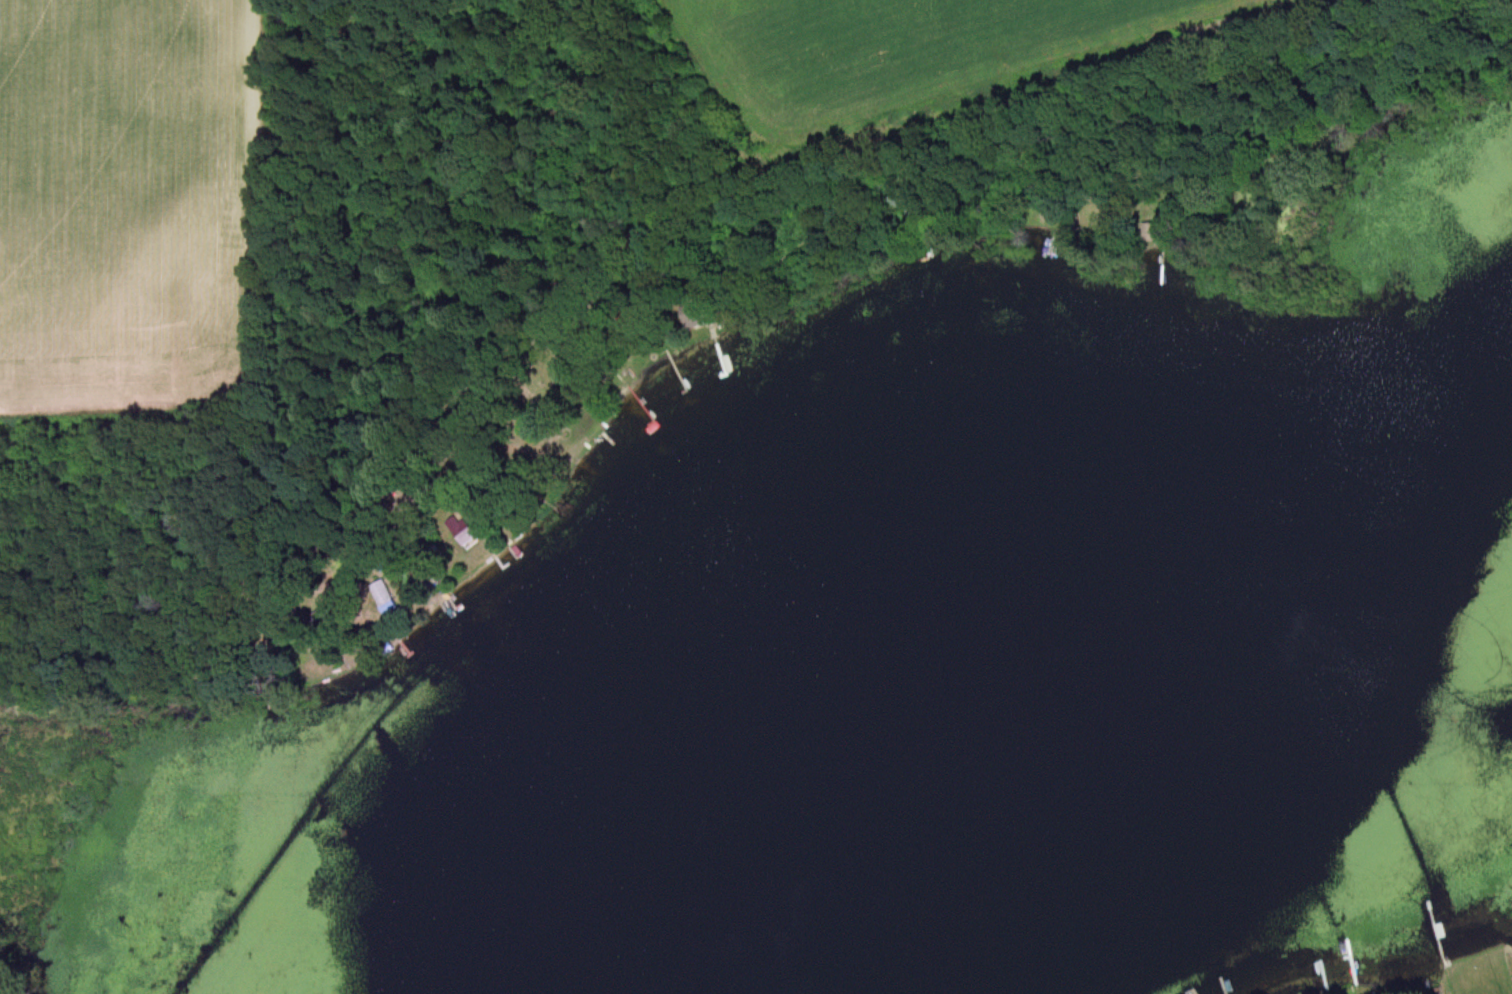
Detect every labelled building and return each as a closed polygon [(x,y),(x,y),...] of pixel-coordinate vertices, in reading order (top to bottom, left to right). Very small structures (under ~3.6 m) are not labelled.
[(1143,243),(1166,243),(1166,224),(1143,224),(1143,243)] [(491,553),(464,514),(446,526),(474,565),(491,553)]
